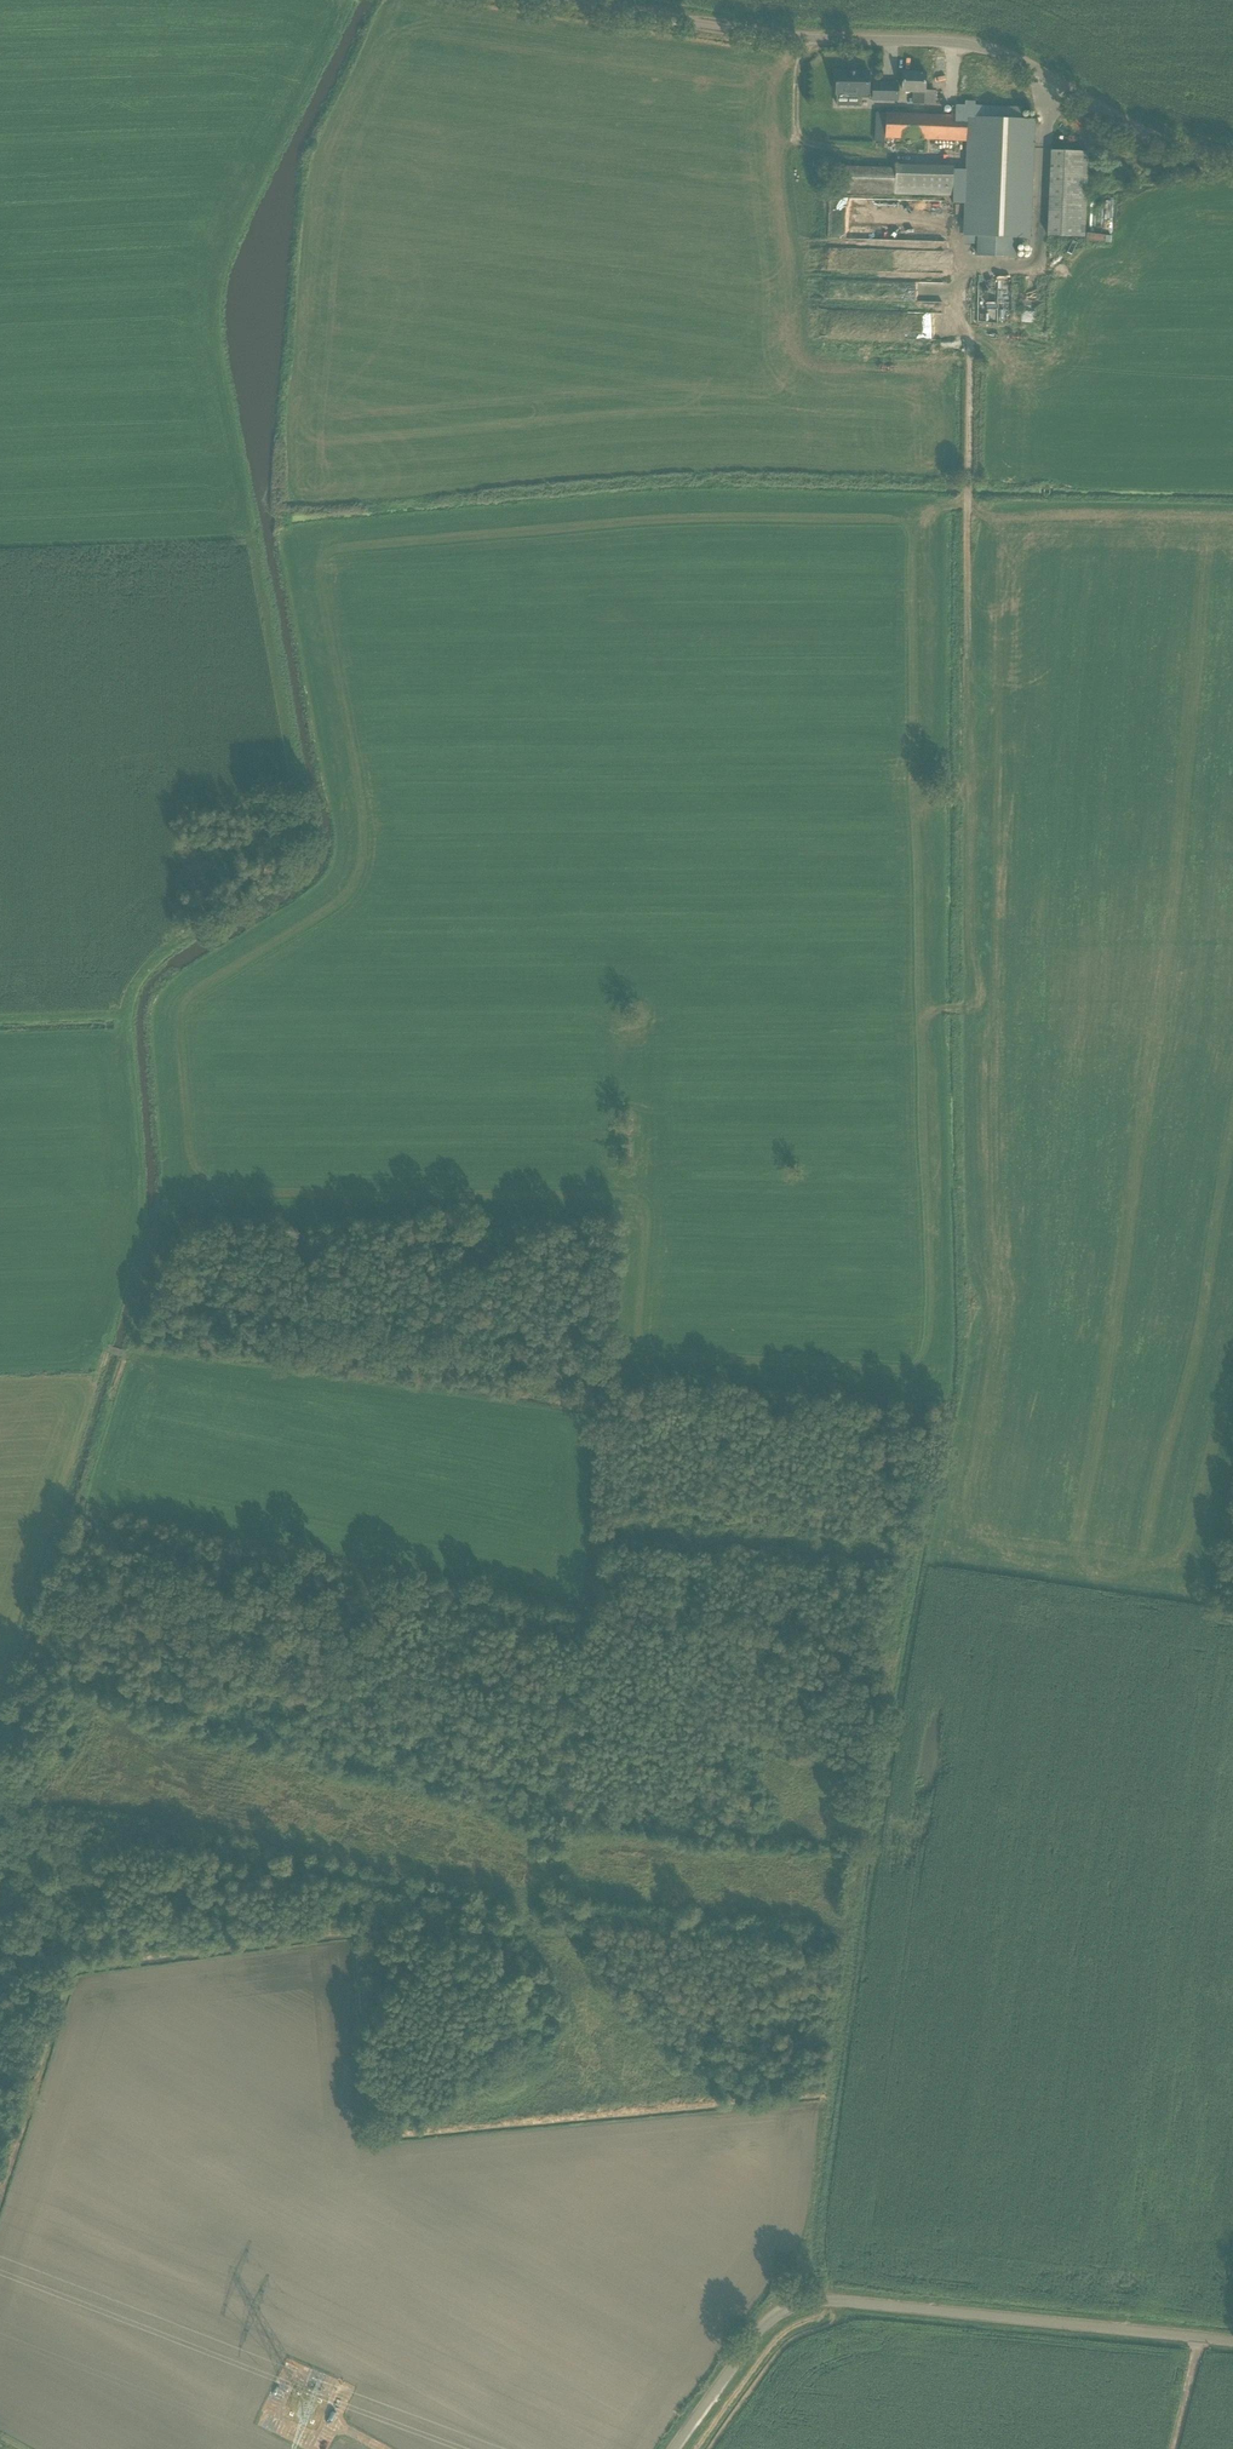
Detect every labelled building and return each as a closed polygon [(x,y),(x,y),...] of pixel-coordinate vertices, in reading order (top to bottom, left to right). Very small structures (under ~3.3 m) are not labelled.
[(836,72),(836,94),(838,94),(837,105),(859,105),(859,94),(873,95),(873,100),(898,100),(898,84),(873,84),(873,85),(869,85),(870,72),(836,72)] [(923,104),(935,106),(935,92),(925,91),(925,73),(903,73),(903,91),(914,91),(914,103),(923,104)] [(955,195),(953,195),(953,203),(964,204),(963,236),(975,236),(974,256),(1014,257),(1014,238),(1028,239),(1033,119),(1031,119),(886,113),(886,125),(885,137),(885,138),(964,142),(967,142),(965,170),(956,170),(955,195)] [(1051,149),(1048,235),(1085,237),(1088,151),(1051,149)] [(892,194),(951,196),(951,195),(953,195),(955,195),(956,170),(951,170),(951,166),(893,164),(893,168),(892,194)] [(1036,321),(1035,299),(1022,300),(1023,321),(1036,321)]
